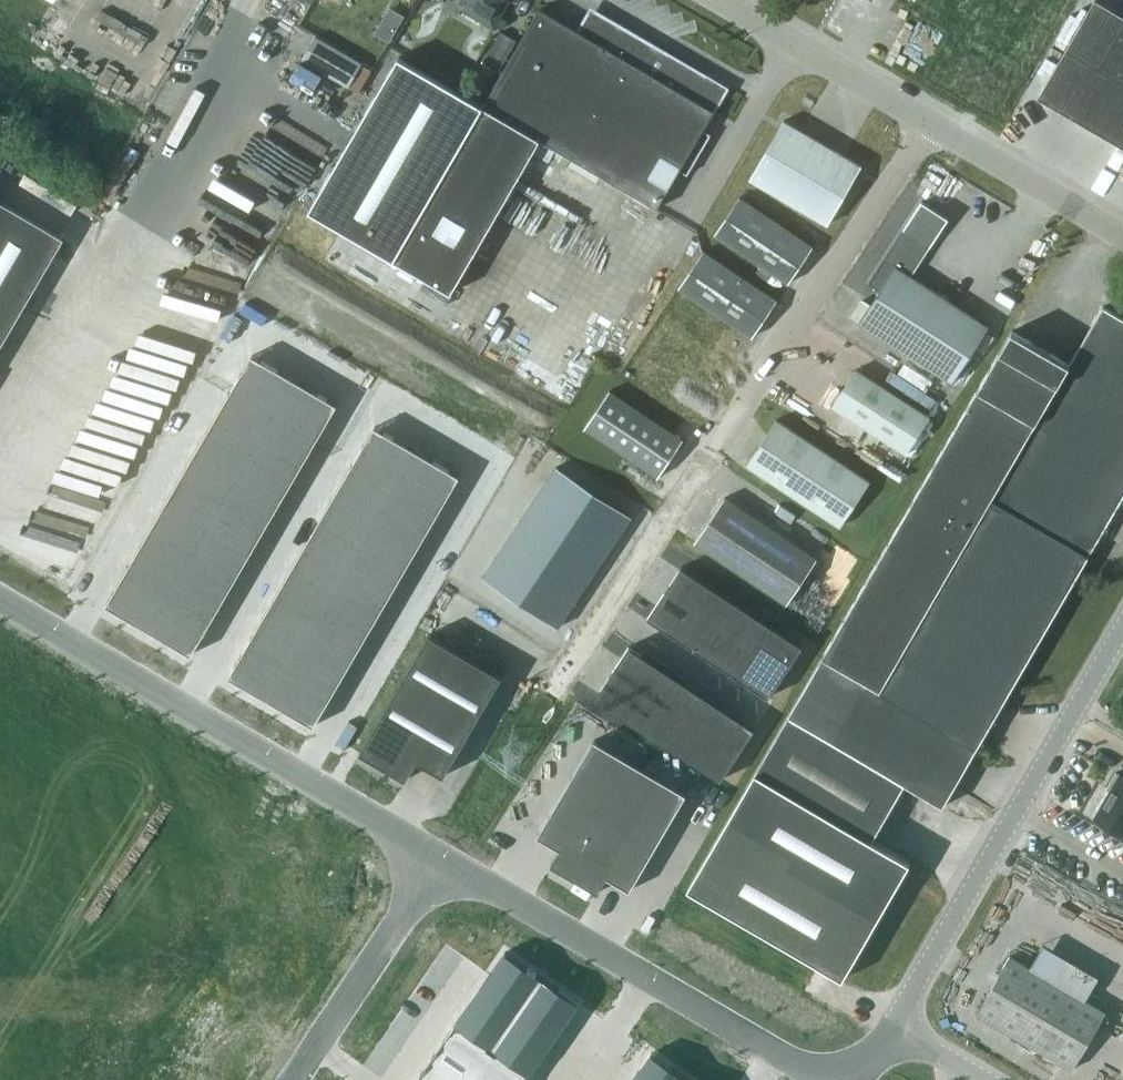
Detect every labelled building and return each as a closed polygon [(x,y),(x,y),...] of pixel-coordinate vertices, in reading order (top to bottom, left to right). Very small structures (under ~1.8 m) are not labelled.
[(469,1),(463,11),(493,28),(510,0),(509,0),(467,0),(469,1)] [(1038,96),(1122,145),(1122,15),(1098,0),(1093,0),(1038,96)] [(586,22),(584,24),(578,33),(540,10),(521,42),(503,72),(484,105),(400,56),(309,208),(451,292),(533,153),(549,163),(556,151),(657,210),(727,91),(670,57),(606,19),(602,18),(600,17),(598,17),(595,17),(592,18),(590,19),(586,22)] [(483,60),(503,72),(521,42),(501,31),(483,60)] [(362,61),(315,35),(302,59),(348,85),(362,61)] [(748,179),(827,224),(860,166),(782,121),(748,179)] [(713,234),(788,284),(812,247),(738,197),(713,234)] [(879,290),(858,323),(952,383),(988,327),(910,277),(947,219),(920,202),(868,283),(879,290)] [(60,236),(0,204),(0,339),(60,236)] [(702,251),(677,288),(752,338),(776,301),(702,251)] [(688,887),(842,977),(910,860),(872,838),(905,782),(943,804),(1122,495),(1122,318),(1103,307),(1075,354),(1017,320),(688,887)] [(187,651),(338,406),(255,354),(104,600),(187,651)] [(830,407),(905,454),(929,418),(855,370),(830,407)] [(685,442),(611,393),(586,430),(661,479),(685,442)] [(775,421),(745,466),(839,528),(869,483),(775,421)] [(375,428),(225,674),(308,725),(459,479),(375,428)] [(631,512),(555,463),(483,575),(558,624),(631,512)] [(818,560),(725,499),(696,544),(789,604),(818,560)] [(681,566),(648,617),(769,696),(802,645),(681,566)] [(360,751),(375,760),(374,761),(376,762),(376,761),(406,778),(411,768),(412,769),(413,767),(412,766),(417,759),(444,775),(502,675),(429,632),(360,751)] [(628,646),(595,697),(721,780),(754,729),(628,646)] [(593,738),(537,834),(560,848),(551,863),(597,890),(606,875),(629,889),(685,792),(593,738)] [(1116,772),(1107,788),(1111,791),(1095,817),(1122,833),(1122,776),(1116,772)] [(444,1040),(503,1079),(525,1079),(543,1054),(541,1053),(552,1038),(553,1039),(579,1002),(505,951),(480,988),(481,989),(470,1004),(469,1003),(444,1040)] [(976,1011),(1072,1068),(1106,1010),(1010,954),(976,1011)] [(444,1040),(442,1042),(444,1043),(434,1057),(433,1056),(431,1059),(432,1060),(423,1074),(421,1073),(420,1075),(421,1076),(418,1079),(503,1079),(444,1040)] [(651,1052),(632,1079),(692,1079),(651,1052)]
